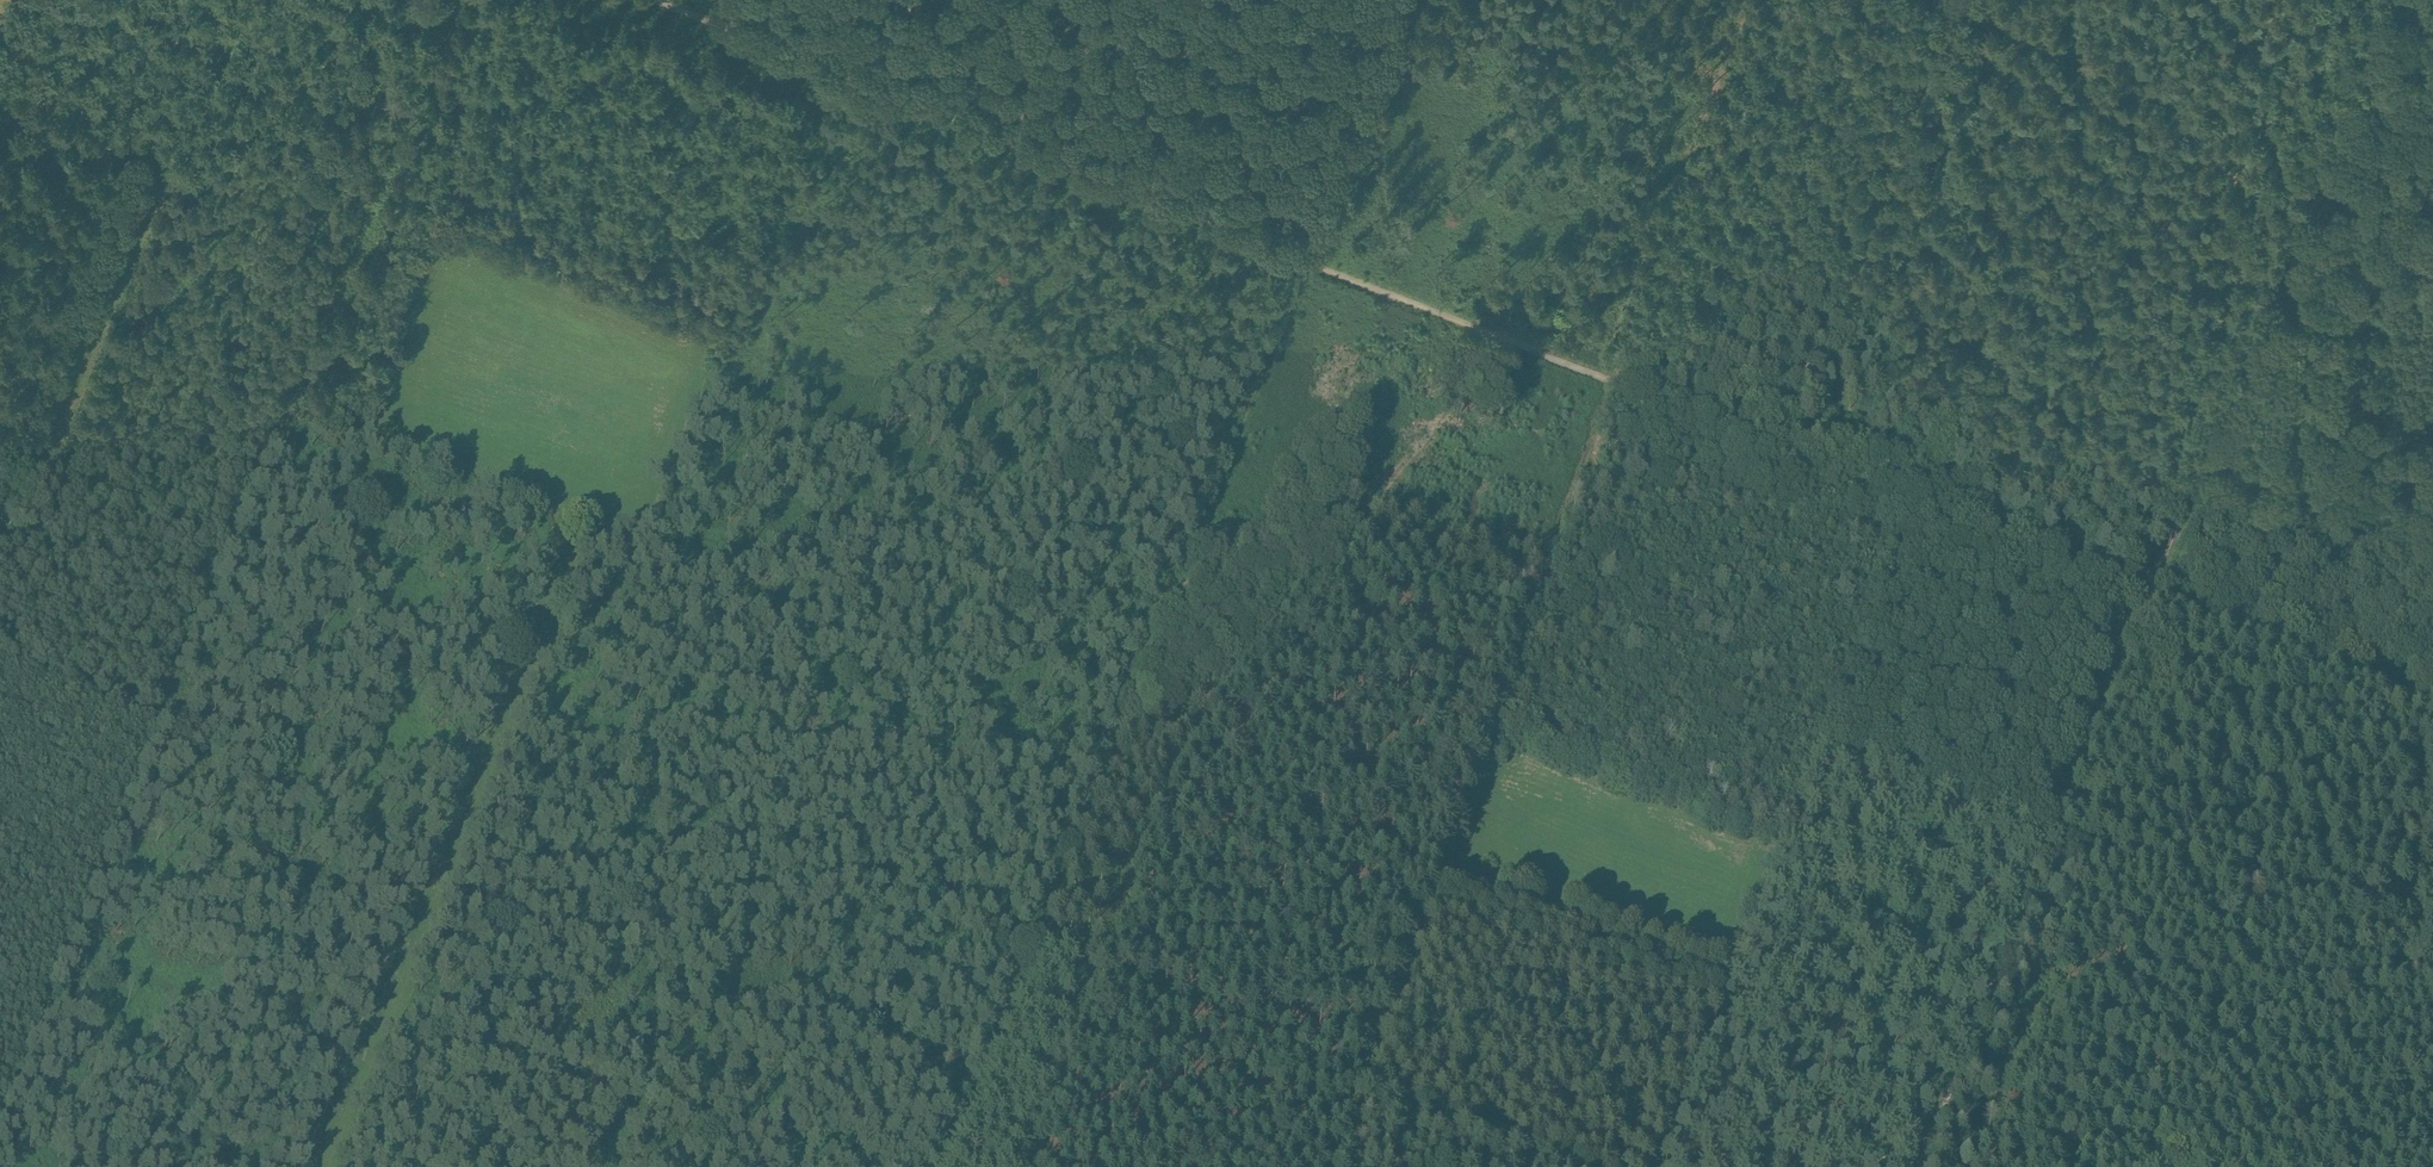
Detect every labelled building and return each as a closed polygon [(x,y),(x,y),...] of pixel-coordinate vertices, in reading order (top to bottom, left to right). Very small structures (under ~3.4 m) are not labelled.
[(984,136),(980,144),(1001,152),(1004,144),(984,136)] [(1251,255),(1264,263),(1268,256),(1255,248),(1251,255)]
